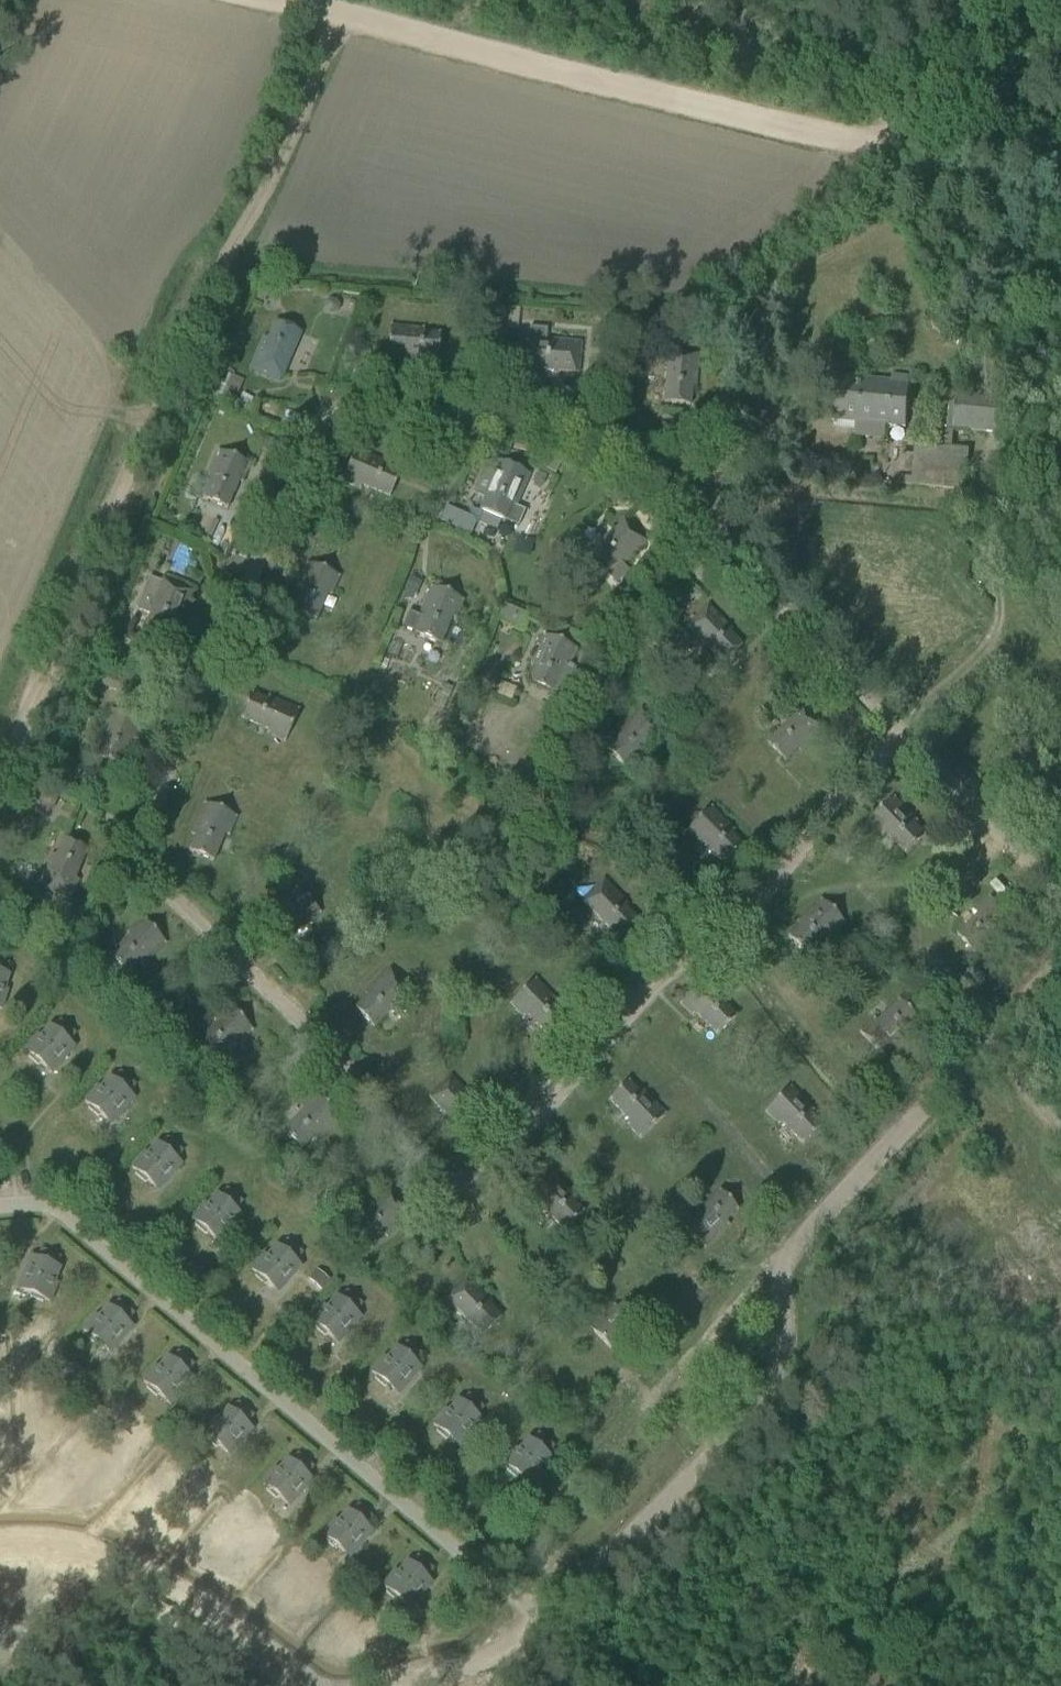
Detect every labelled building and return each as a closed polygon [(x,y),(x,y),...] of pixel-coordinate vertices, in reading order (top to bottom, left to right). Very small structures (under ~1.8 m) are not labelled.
[(326,302),(325,308),(328,313),(333,314),(338,311),(340,306),(337,301),(331,299),(326,302)] [(498,307),(496,328),(507,329),(509,308),(498,307)] [(265,337),(251,370),(279,382),(300,333),(276,323),(269,339),(265,337)] [(387,361),(407,363),(408,358),(437,361),(440,335),(423,333),(423,329),(390,326),(387,361)] [(525,369),(578,374),(580,344),(546,340),(547,330),(529,329),(525,369)] [(691,388),(696,389),(699,354),(668,351),(663,404),(690,406),(691,388)] [(225,372),(215,394),(233,402),(243,380),(225,372)] [(832,421),(906,428),(910,378),(892,376),(892,382),(836,377),(832,421)] [(954,430),(1016,436),(1019,401),(957,395),(954,430)] [(275,442),(270,454),(282,459),(287,447),(289,443),(277,438),(275,442)] [(912,486),(965,491),(968,451),(916,446),(912,486)] [(385,467),(387,463),(356,450),(342,482),(361,490),(362,486),(390,498),(400,474),(385,467)] [(202,499),(227,509),(238,482),(242,483),(250,464),(218,451),(205,482),(209,484),(202,499)] [(515,508),(529,475),(500,463),(480,512),(518,528),(525,512),(515,508)] [(622,565),(647,542),(625,520),(587,557),(606,576),(606,575),(615,584),(628,572),(622,565)] [(291,611),(312,620),(316,622),(328,594),(332,596),(340,577),(307,563),(294,594),(298,596),(291,611)] [(147,577),(134,609),(150,616),(145,628),(149,630),(169,638),(176,622),(180,624),(193,591),(173,583),(165,579),(163,584),(147,577)] [(410,578),(405,590),(416,594),(421,583),(410,578)] [(415,635),(440,644),(451,618),(455,619),(463,601),(431,587),(418,617),(409,613),(402,628),(416,633),(415,635)] [(742,646),(729,633),(733,630),(708,605),(686,627),(723,664),(742,646)] [(504,607),(498,621),(524,633),(531,619),(504,607)] [(544,635),(531,666),(535,668),(528,683),(553,694),(564,666),(568,668),(576,649),(544,635)] [(445,684),(441,693),(450,697),(454,689),(445,684)] [(241,719),(268,730),(266,734),(285,742),(299,710),(268,697),(266,701),(251,694),(241,719)] [(768,743),(786,762),(799,750),(802,753),(827,728),(806,706),(768,743)] [(606,749),(624,768),(663,732),(641,709),(616,734),(619,737),(606,749)] [(99,741),(103,742),(96,758),(121,768),(132,740),(136,742),(144,723),(111,710),(99,741)] [(63,766),(59,777),(76,783),(80,773),(63,766)] [(887,834),(907,855),(926,837),(915,825),(918,822),(895,798),(869,822),(884,837),(887,834)] [(191,834),(195,836),(189,851),(213,862),(233,816),(204,804),(191,834)] [(743,846),(731,834),(734,831),(711,807),(686,832),(700,846),(703,843),(724,865),(743,846)] [(56,856),(52,854),(39,887),(72,900),(80,880),(75,879),(87,849),(63,839),(56,856)] [(582,901),(618,939),(637,921),(625,908),(628,905),(604,880),(582,901)] [(263,926),(282,945),(303,925),(306,928),(321,914),(296,888),(272,912),(275,915),(263,926)] [(958,935),(976,954),(988,943),(991,946),(1015,923),(991,897),(976,912),(979,915),(958,935)] [(800,926),(788,937),(806,956),(827,936),(830,939),(845,925),(821,899),(797,923),(800,926)] [(109,957),(127,976),(139,964),(142,967),(166,943),(141,919),(127,933),(130,936),(109,957)] [(1,1010),(7,991),(3,990),(8,976),(5,975),(8,965),(0,962),(0,1010),(1,1010)] [(355,1009),(373,1028),(412,991),(390,969),(365,993),(368,996),(355,1009)] [(697,1014),(717,1036),(736,1017),(725,1005),(728,1002),(704,977),(678,1002),(693,1017),(697,1014)] [(524,1019),(527,1016),(548,1037),(567,1019),(555,1007),(558,1004),(535,979),(510,1004),(524,1019)] [(860,1033),(884,1058),(910,1033),(906,1029),(916,1019),(898,1001),(878,1021),(875,1018),(860,1033)] [(229,1054),(253,1031),(230,1008),(194,1043),(214,1063),(226,1051),(229,1054)] [(74,1047),(69,1043),(75,1035),(59,1021),(52,1029),(50,1027),(40,1039),(37,1036),(25,1051),(30,1055),(28,1057),(38,1066),(40,1064),(46,1070),(54,1061),(59,1065),(74,1047)] [(135,1087),(119,1073),(112,1080),(110,1078),(100,1090),(97,1088),(85,1102),(90,1107),(88,1109),(98,1117),(99,1115),(106,1121),(113,1112),(118,1116),(134,1099),(129,1094),(135,1087)] [(475,1101),(450,1076),(428,1097),(465,1135),(484,1117),(472,1104),(475,1101)] [(626,1125),(640,1139),(666,1115),(642,1091),(639,1094),(628,1082),(609,1100),(629,1121),(626,1125)] [(779,1126),(782,1123),(802,1144),(821,1125),(810,1113),(812,1110),(790,1088),(765,1112),(779,1126)] [(316,1142),(340,1118),(315,1093),(300,1107),(303,1110),(282,1131),(301,1150),(313,1138),(316,1142)] [(145,1183),(147,1181),(153,1187),(160,1178),(165,1182),(181,1165),(176,1160),(182,1153),(166,1139),(159,1146),(157,1144),(147,1156),(144,1154),(132,1168),(137,1173),(135,1175),(145,1183)] [(541,1213),(544,1210),(564,1231),(583,1213),(572,1201),(575,1198),(552,1174),(526,1198),(541,1213)] [(220,1229),(225,1233),(240,1215),(235,1211),(242,1204),(226,1190),(219,1197),(217,1195),(207,1207),(204,1205),(192,1220),(197,1224),(195,1226),(205,1234),(207,1232),(213,1238),(220,1229)] [(353,1228),(371,1247),(384,1235),(387,1238),(413,1213),(391,1191),(353,1228)] [(739,1211),(719,1191),(698,1212),(695,1209),(680,1223),(705,1248),(729,1225),(727,1222),(739,1211)] [(265,1285),(266,1283),(273,1289),(280,1280),(285,1284),(300,1267),(295,1262),(302,1255),(286,1241),(279,1248),(277,1246),(267,1258),(264,1256),(252,1270),(256,1275),(255,1277),(265,1285)] [(23,1292),(31,1295),(30,1297),(42,1302),(43,1300),(49,1302),(57,1284),(53,1283),(59,1269),(56,1268),(60,1258),(40,1250),(36,1260),(30,1257),(21,1279),(28,1281),(23,1292)] [(317,1271),(309,1279),(322,1290),(329,1282),(317,1271)] [(445,1298),(482,1336),(501,1318),(489,1305),(492,1302),(467,1276),(445,1298)] [(311,1322),(316,1326),(315,1328),(325,1337),(326,1335),(333,1340),(340,1331),(345,1336),(360,1318),(355,1313),(362,1306),(345,1292),(339,1300),(336,1298),(327,1309),(324,1307),(311,1322)] [(614,1305),(590,1329),(616,1354),(630,1339),(627,1336),(648,1315),(629,1297),(617,1308),(614,1305)] [(96,1316),(83,1331),(88,1335),(86,1337),(96,1346),(98,1344),(104,1349),(112,1341),(117,1345),(132,1327),(127,1323),(133,1315),(117,1301),(111,1309),(108,1307),(98,1318),(96,1316)] [(376,1377),(375,1379),(385,1388),(386,1386),(393,1391),(400,1382),(405,1387),(420,1369),(415,1365),(422,1357),(405,1343),(399,1351),(396,1349),(387,1360),(384,1358),(371,1373),(376,1377)] [(143,1382),(148,1386),(146,1388),(156,1397),(158,1395),(164,1400),(172,1392),(177,1396),(192,1378),(187,1374),(193,1366),(177,1352),(170,1360),(168,1358),(158,1370),(156,1367),(143,1382)] [(483,1409),(467,1395),(460,1403),(458,1401),(448,1413),(446,1410),(433,1425),(438,1430),(436,1432),(446,1440),(448,1438),(454,1444),(462,1435),(467,1439),(482,1421),(477,1417),(483,1409)] [(203,1433),(208,1437),(206,1439),(216,1448),(218,1446),(224,1451),(231,1443),(237,1447),(252,1429),(247,1425),(253,1417),(237,1403),(230,1411),(228,1409),(218,1421),(216,1418),(203,1433)] [(508,1468),(506,1470),(516,1479),(518,1477),(525,1482),(532,1473),(537,1478),(552,1460),(547,1456),(554,1448),(537,1434),(531,1442),(528,1440),(518,1451),(516,1449),(503,1464),(508,1468)] [(278,1472),(275,1469),(263,1484),(268,1488),(266,1490),(276,1499),(277,1497),(284,1502),(291,1494),(296,1498),(312,1480),(306,1476),(313,1469),(297,1454),(290,1462),(288,1460),(278,1472)] [(323,1535),(328,1539),(326,1542),(336,1550),(337,1548),(344,1554),(351,1545),(356,1549),(371,1531),(367,1527),(373,1520),(357,1506),(350,1513),(348,1511),(338,1523),(335,1520),(323,1535)] [(411,1596),(416,1600),(431,1583),(426,1578),(433,1571),(417,1557),(410,1564),(408,1562),(398,1574),(395,1572),(382,1586),(387,1591),(386,1593),(396,1601),(397,1599),(404,1605),(411,1596)]
